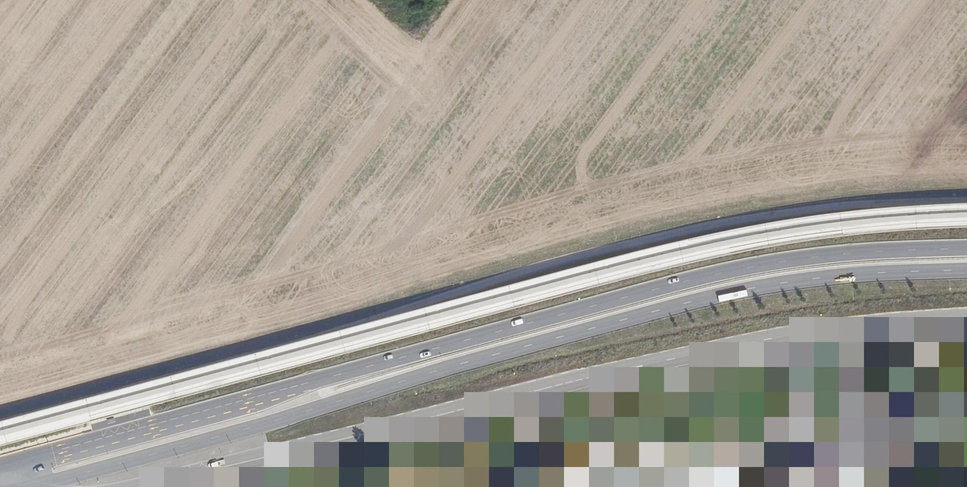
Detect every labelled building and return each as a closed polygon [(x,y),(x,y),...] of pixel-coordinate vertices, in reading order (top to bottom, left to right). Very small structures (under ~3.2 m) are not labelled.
[(772,471),(772,486),(824,486),(824,474),(772,471)]
